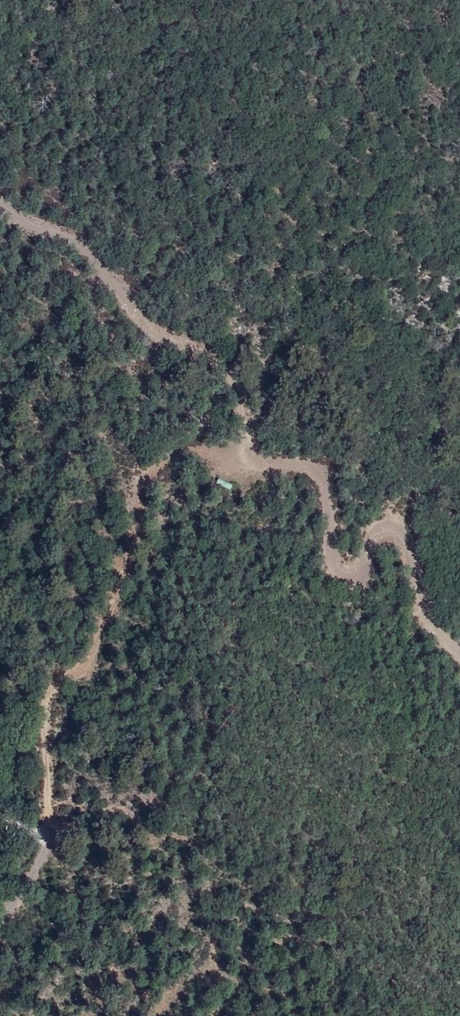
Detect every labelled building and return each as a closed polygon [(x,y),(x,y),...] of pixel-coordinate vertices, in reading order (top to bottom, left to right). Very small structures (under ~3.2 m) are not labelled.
[(234,483),(218,475),(215,482),(232,489),(234,483)]
